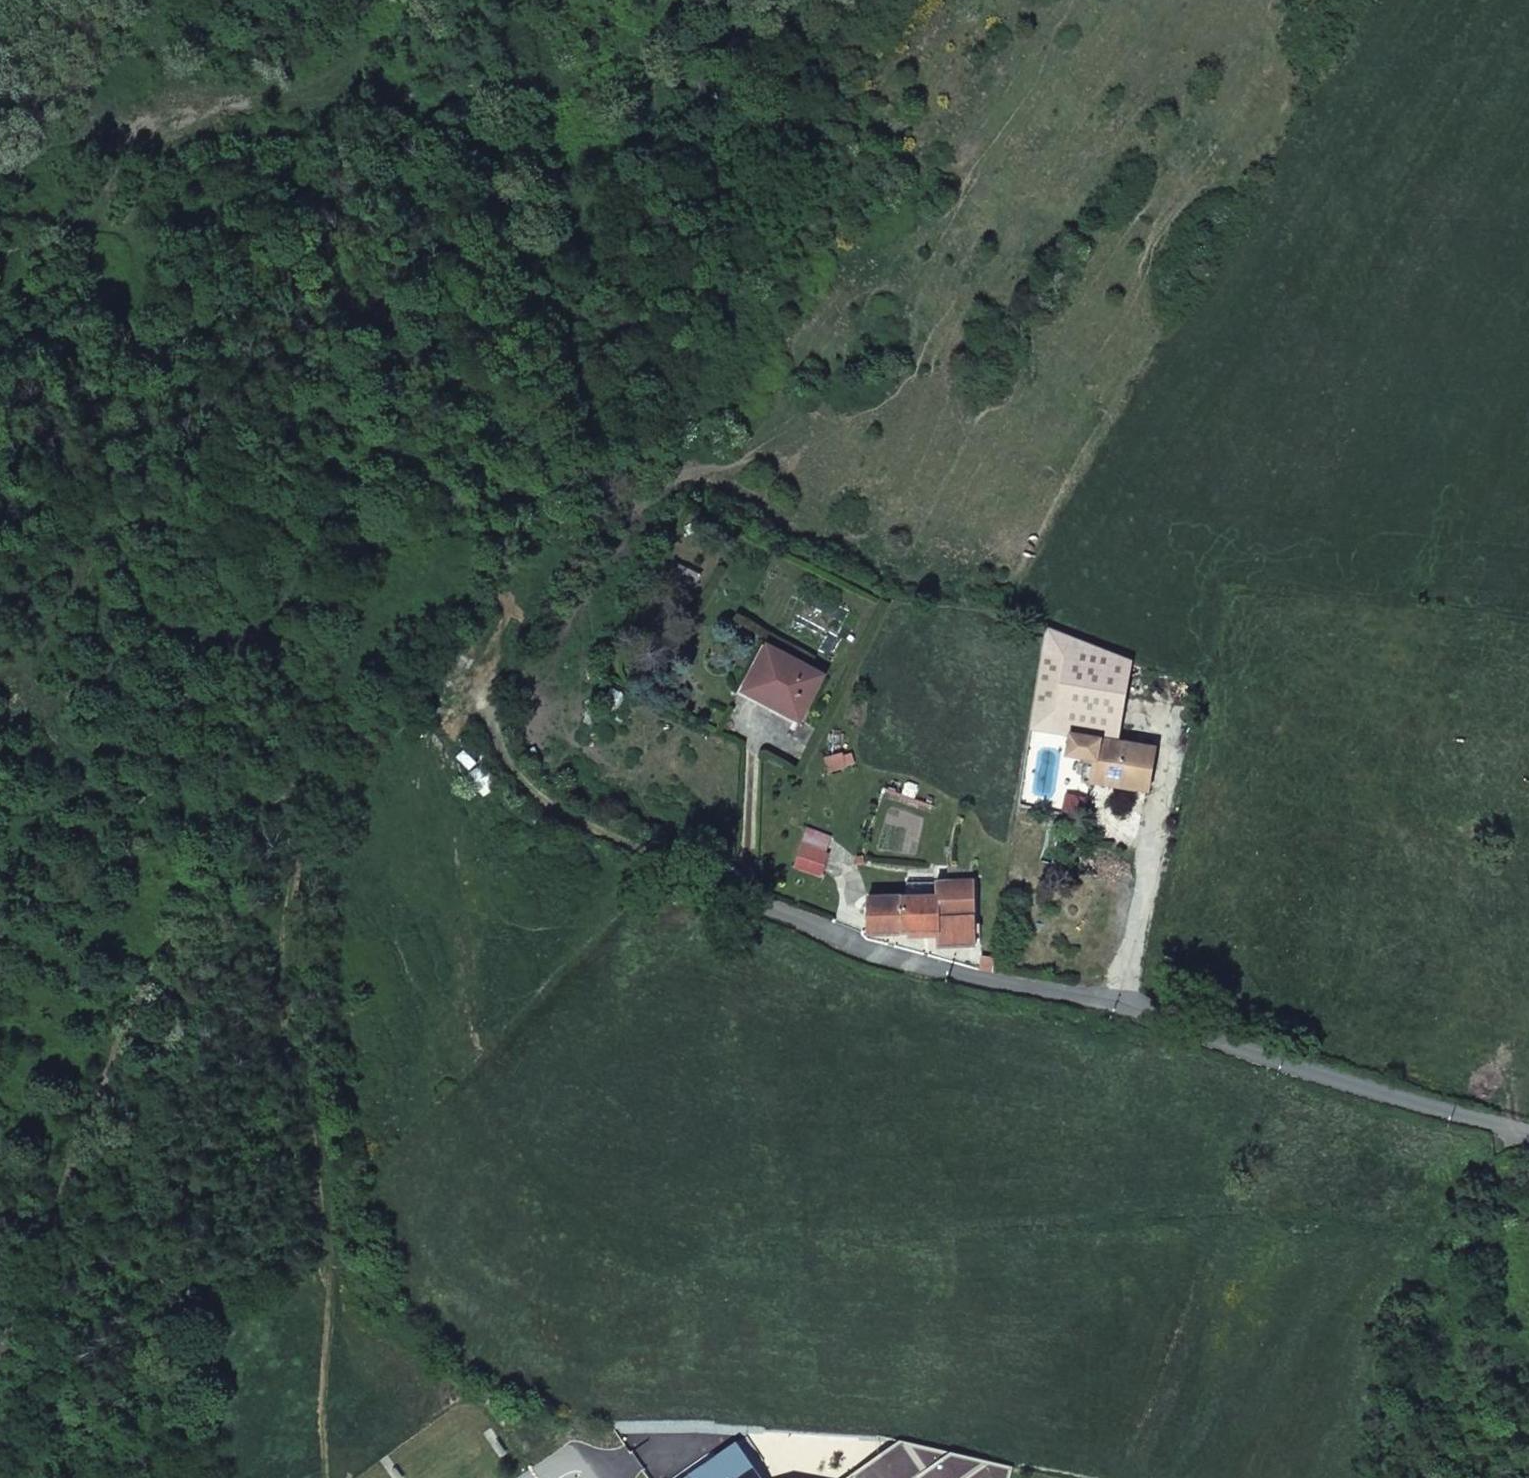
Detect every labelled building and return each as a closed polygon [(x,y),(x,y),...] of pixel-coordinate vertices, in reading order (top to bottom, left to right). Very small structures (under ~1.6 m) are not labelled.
[(700,575),(688,569),(681,584),(692,590),(700,575)] [(1132,661),(1045,627),(1031,729),(1070,735),(1067,757),(1086,760),(1082,781),(1148,792),(1155,749),(1118,743),(1132,661)] [(768,648),(745,692),(799,720),(823,677),(768,648)] [(827,760),(830,772),(848,767),(851,765),(853,762),(852,758),(850,756),(846,755),(827,760)] [(784,839),(776,863),(792,869),(794,866),(821,876),(829,855),(784,839)] [(867,900),(867,935),(937,933),(938,948),(976,947),(974,882),(951,882),(936,882),(937,897),(867,900)] [(981,960),(979,971),(991,973),(994,959),(981,960)] [(731,1440),(681,1477),(760,1477),(731,1440)] [(1009,1467),(897,1440),(846,1477),(1008,1477),(1009,1467)]
